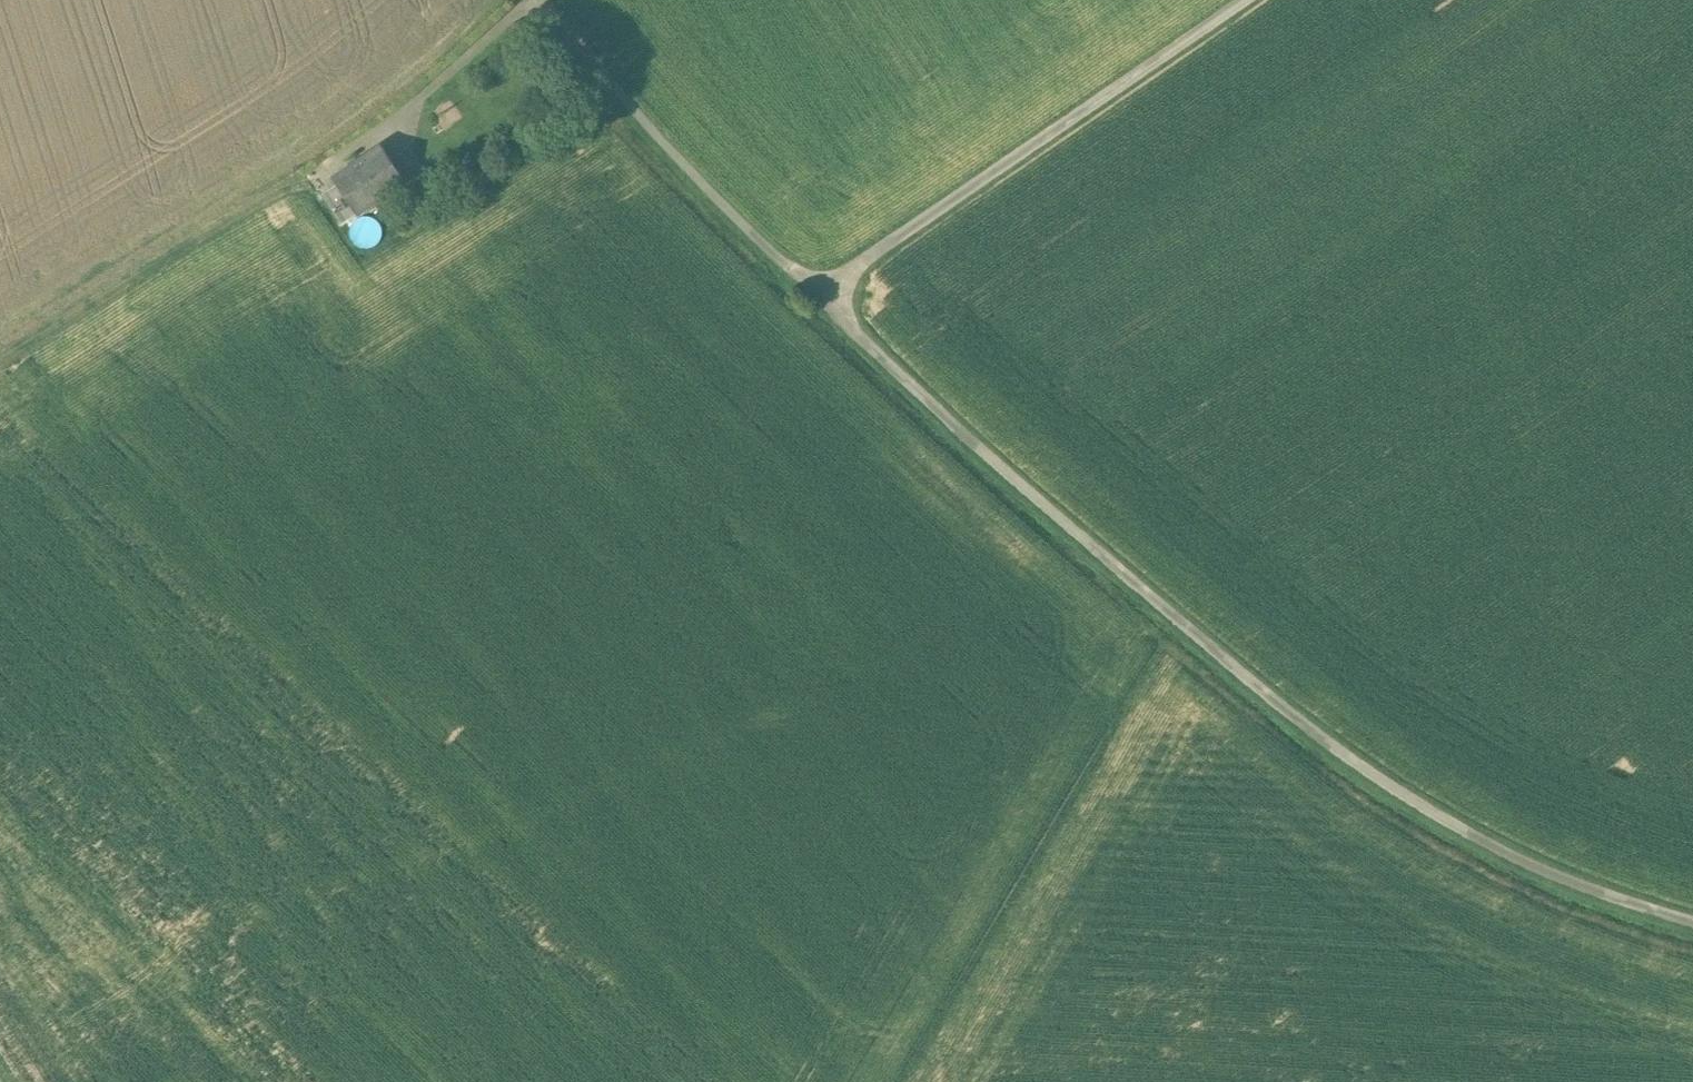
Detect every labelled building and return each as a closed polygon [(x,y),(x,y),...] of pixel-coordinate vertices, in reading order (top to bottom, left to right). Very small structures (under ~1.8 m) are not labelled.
[(337,181),(354,210),(402,181),(380,145),(332,174),(337,181)] [(343,216),(354,210),(337,181),(325,188),(343,216)]
